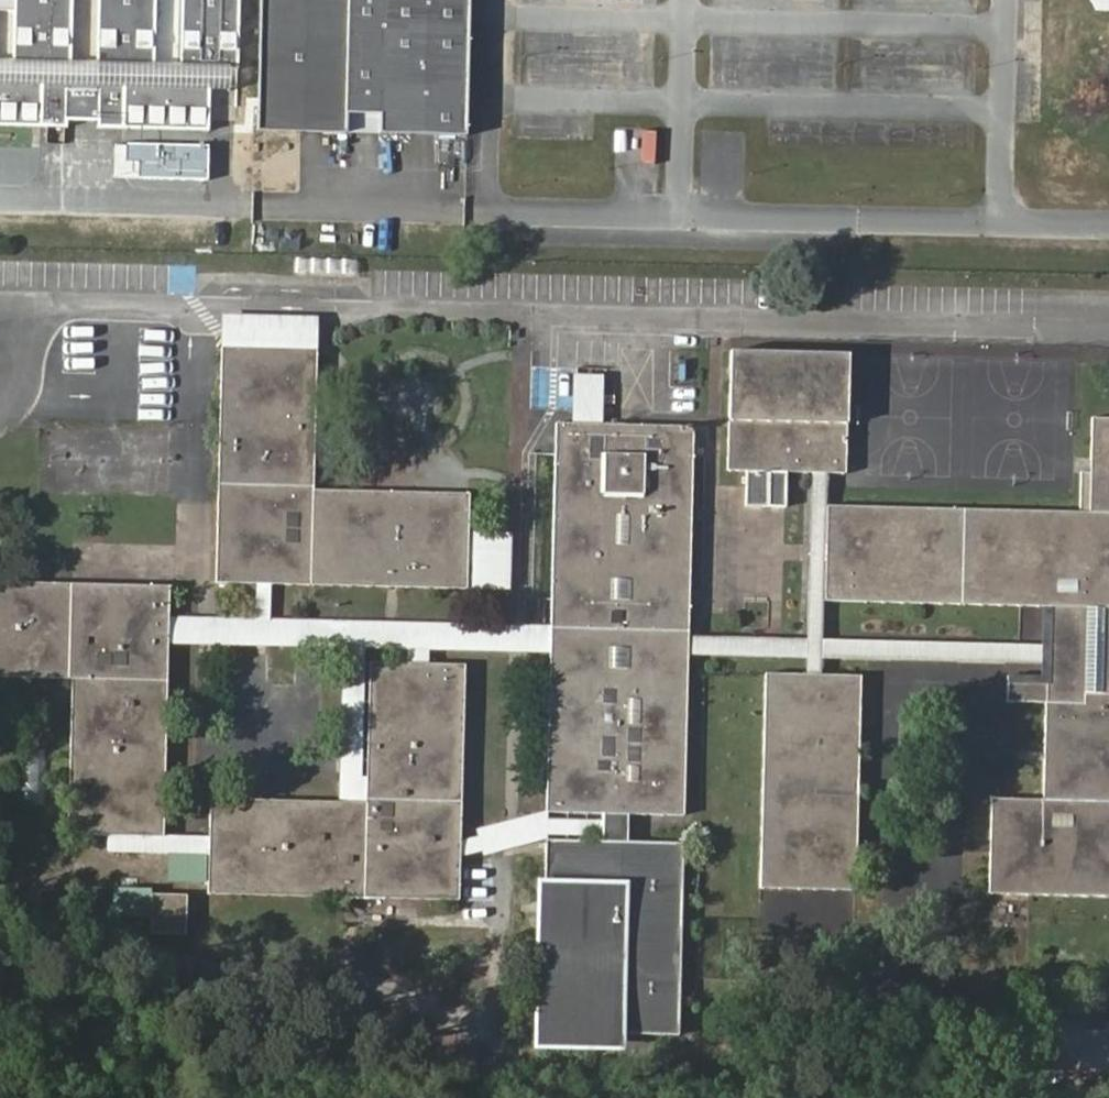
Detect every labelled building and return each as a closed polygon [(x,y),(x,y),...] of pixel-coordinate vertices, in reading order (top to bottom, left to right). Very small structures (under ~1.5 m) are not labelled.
[(18,63),(72,64),(74,0),(20,0),(18,63)] [(99,65),(152,66),(155,0),(102,0),(99,65)] [(225,68),(231,68),(234,0),(182,0),(180,67),(225,68)] [(250,129),(339,133),(339,113),(344,0),(256,0),(250,129)] [(462,0),(344,0),(339,113),(372,115),(371,133),(457,137),(462,0)] [(0,63),(0,85),(203,90),(224,91),(225,68),(180,67),(152,66),(99,65),(72,64),(18,63),(0,63)] [(0,85),(0,122),(65,125),(65,118),(93,120),(91,126),(203,130),(203,90),(0,85)] [(14,166),(15,133),(0,132),(0,166),(14,166)] [(82,184),(194,187),(195,154),(83,152),(82,184)] [(257,583),(271,583),(464,588),(465,549),(467,494),(315,489),(316,351),(222,348),(216,582),(257,583)] [(811,471),(826,471),(844,471),(847,353),(731,350),(726,470),(811,471)] [(579,380),(578,414),(602,414),(603,380),(579,380)] [(578,414),(578,422),(602,423),(602,414),(578,414)] [(825,505),(822,598),(1045,603),(1045,644),(1044,662),(1043,799),(991,799),(990,892),(1108,894),(1108,419),(1091,419),(1090,511),(825,505)] [(684,817),(689,651),(689,634),(695,425),(602,423),(578,422),(556,422),(550,630),(550,649),(545,812),(603,813),(603,841),(547,840),(546,881),(537,881),(532,1048),(621,1050),(621,1032),(678,1034),(683,842),(628,841),(629,815),(684,817)] [(822,598),(825,505),(826,471),(811,471),(806,637),(821,637),(822,598)] [(503,590),(505,550),(465,549),(464,588),(503,590)] [(168,623),(169,588),(0,582),(0,677),(70,679),(68,830),(109,832),(162,834),(167,641),(168,623)] [(256,625),(270,625),(271,583),(257,583),(256,625)] [(365,645),(550,649),(550,630),(525,630),(270,625),(256,625),(168,623),(167,641),(349,645),(365,645)] [(819,656),(1044,662),(1045,644),(821,637),(806,637),(689,634),(689,651),(806,655),(819,656)] [(360,798),(365,645),(349,645),(348,798),(360,798)] [(820,673),(819,656),(806,655),(806,673),(820,673)] [(360,798),(348,798),(211,797),(210,836),(210,844),(210,851),(208,891),(458,897),(462,664),(372,661),(367,798),(360,798)] [(820,673),(806,673),(764,671),(759,884),(855,889),(862,674),(820,673)] [(210,844),(210,836),(162,834),(109,832),(109,848),(210,851),(210,844)] [(187,893),(151,892),(150,932),(185,933),(187,893)] [(1042,1073),(1108,1075),(1108,1022),(1104,1022),(1104,1032),(1085,1032),(1085,1021),(1043,1020),(1042,1073)]
